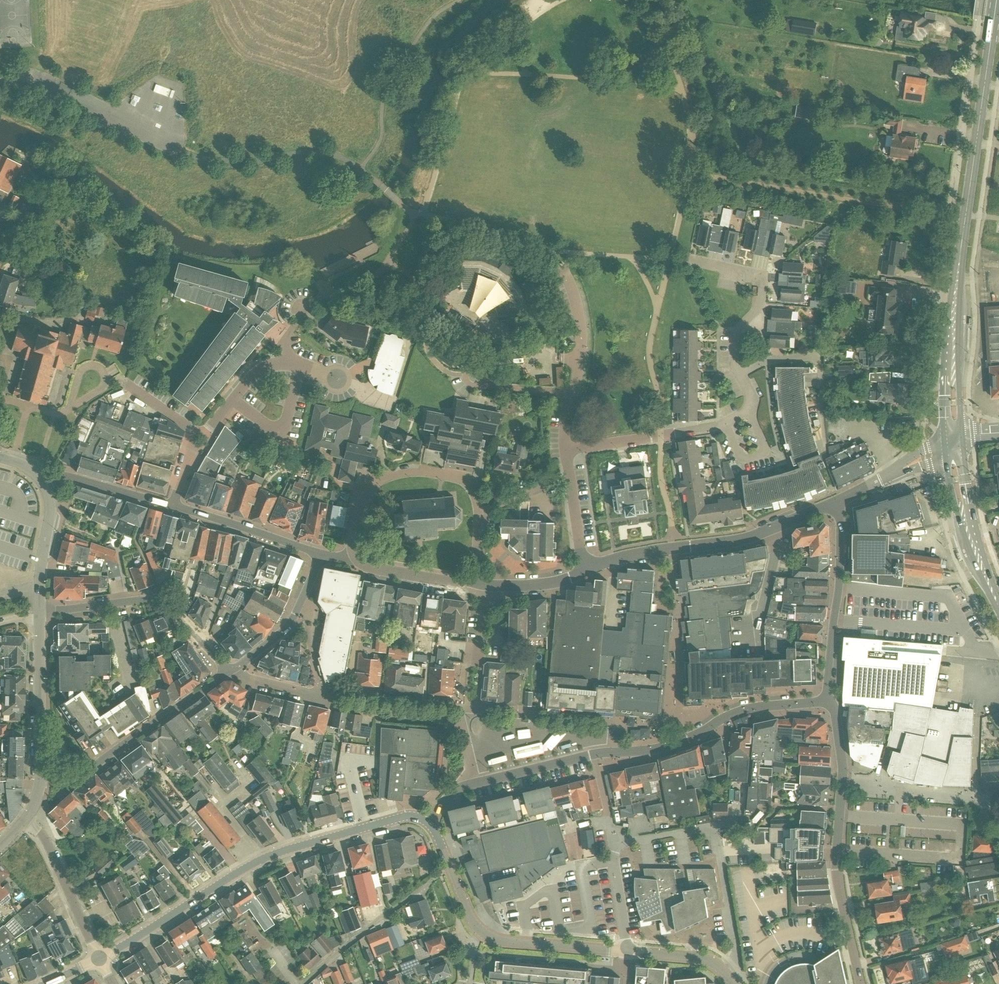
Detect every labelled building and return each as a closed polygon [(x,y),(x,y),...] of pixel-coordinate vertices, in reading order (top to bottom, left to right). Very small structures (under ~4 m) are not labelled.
[(935,29),(936,21),(926,20),(926,18),(910,16),(910,13),(902,12),(901,15),(900,24),(899,27),(897,27),(895,40),(905,42),(906,38),(922,40),(923,36),(924,34),(927,35),(928,28),(935,29)] [(815,36),(817,24),(788,19),(786,31),(815,36)] [(923,102),(927,79),(919,78),(921,68),(898,64),(895,81),(906,83),(903,99),(923,102)] [(155,95),(162,99),(166,90),(160,86),(155,95)] [(132,106),(139,109),(143,99),(136,96),(132,106)] [(845,106),(846,98),(839,97),(837,104),(845,106)] [(797,109),(817,112),(818,105),(798,102),(797,109)] [(820,108),(818,117),(829,119),(830,110),(820,108)] [(913,159),(916,139),(909,138),(909,135),(901,134),(903,119),(886,117),(886,118),(885,125),(894,126),(892,136),(893,136),(890,156),(913,159)] [(21,165),(0,156),(0,189),(8,193),(21,165)] [(714,206),(713,212),(722,214),(723,208),(714,206)] [(771,214),(771,211),(760,209),(760,220),(761,220),(758,231),(748,229),(744,248),(755,250),(756,245),(764,247),(771,214)] [(783,216),(771,214),(764,247),(771,248),(770,254),(781,256),(785,237),(775,234),(778,221),(782,222),(783,216)] [(717,243),(720,226),(712,224),(711,227),(701,225),(697,244),(708,247),(709,241),(717,243)] [(830,232),(830,225),(828,225),(814,237),(814,241),(829,242),(830,232)] [(720,226),(717,243),(724,244),(723,250),(734,252),(738,233),(728,231),(728,227),(720,226)] [(903,266),(907,244),(892,241),(889,262),(884,261),(882,273),(894,275),(895,265),(903,266)] [(416,271),(420,251),(413,250),(409,269),(416,271)] [(806,283),(806,275),(803,275),(804,264),(784,263),(783,274),(789,275),(788,282),(806,283)] [(28,279),(31,269),(22,266),(15,264),(13,269),(20,272),(19,276),(28,279)] [(243,297),(246,283),(178,264),(174,278),(180,279),(174,295),(221,311),(226,298),(228,298),(227,301),(239,308),(235,314),(234,313),(172,396),(184,405),(187,400),(200,410),(263,335),(262,334),(275,323),(271,320),(273,318),(264,311),(280,297),(276,294),(272,292),(267,290),(262,288),(257,287),(253,303),(250,301),(245,307),(240,304),(242,297),(243,297)] [(19,280),(4,275),(0,286),(0,289),(14,294),(19,280)] [(846,294),(848,280),(838,279),(837,293),(846,294)] [(445,285),(447,290),(456,286),(454,281),(445,285)] [(805,292),(806,283),(788,282),(788,290),(782,289),(781,301),(801,302),(802,292),(805,292)] [(868,311),(867,319),(875,320),(875,322),(874,331),(893,333),(894,321),(896,321),(898,303),(896,302),(897,290),(878,288),(879,288),(871,287),(870,296),(878,297),(877,308),(868,307),(868,311)] [(14,294),(0,289),(0,323),(5,307),(9,308),(14,294)] [(821,308),(822,297),(815,297),(815,301),(810,300),(810,307),(821,308)] [(102,308),(89,304),(85,319),(93,321),(95,315),(100,316),(102,308)] [(989,309),(990,326),(988,326),(989,343),(987,343),(988,361),(989,361),(990,367),(992,397),(998,397),(998,308),(989,309)] [(801,330),(802,322),(792,321),(792,311),(773,309),(772,320),(778,321),(777,328),(794,330),(801,330)] [(350,327),(336,316),(328,327),(326,325),(322,330),(337,341),(341,335),(352,338),(351,345),(363,348),(368,328),(351,324),(350,327)] [(448,316),(444,323),(453,330),(457,322),(448,316)] [(126,328),(128,322),(117,319),(116,325),(115,329),(110,328),(100,325),(100,327),(92,325),(91,328),(70,323),(67,333),(59,331),(59,334),(40,329),(40,327),(29,323),(28,326),(19,324),(12,350),(18,352),(16,357),(26,360),(17,389),(15,388),(13,395),(12,396),(18,397),(41,404),(46,405),(49,396),(46,395),(54,368),(63,371),(65,365),(71,367),(78,342),(79,342),(80,339),(87,341),(87,342),(95,344),(94,346),(118,353),(125,328),(126,328)] [(794,338),(794,330),(777,328),(776,336),(771,336),(770,347),(790,348),(791,338),(794,338)] [(698,341),(698,330),(682,330),(678,330),(678,338),(674,338),(674,353),(678,353),(678,368),(674,368),(674,383),(678,383),(678,398),(674,398),(674,413),(678,413),(678,421),(697,421),(697,410),(701,410),(701,402),(698,401),(698,380),(701,380),(701,372),(698,372),(698,350),(701,350),(701,341),(698,341)] [(392,396),(404,357),(398,355),(403,339),(385,333),(373,370),(368,369),(368,371),(368,373),(368,375),(368,377),(369,378),(370,380),(370,382),(371,384),(372,385),(374,387),(375,388),(376,389),(378,390),(380,391),(381,392),(383,393),(392,396)] [(472,333),(466,339),(475,346),(480,339),(472,333)] [(452,358),(436,346),(430,354),(446,366),(452,358)] [(868,351),(860,351),(860,359),(864,359),(864,365),(870,365),(889,365),(891,363),(891,355),(889,355),(889,353),(887,353),(887,350),(884,349),(884,347),(868,348),(868,349),(868,351)] [(839,374),(856,374),(856,366),(838,366),(839,374)] [(805,389),(804,373),(810,373),(810,367),(776,367),(776,378),(778,378),(779,390),(776,390),(779,411),(782,411),(784,423),(781,424),(786,444),(789,443),(792,455),(790,456),(794,466),(799,464),(800,468),(780,474),(764,478),(749,480),(748,474),(741,475),(746,507),(752,506),(753,510),(773,507),(773,502),(785,500),(786,503),(806,497),(804,494),(816,489),(818,492),(827,488),(820,470),(826,467),(823,461),(824,461),(821,454),(820,454),(818,448),(813,433),(810,419),(807,403),(805,389)] [(507,370),(508,381),(516,381),(515,377),(519,377),(518,369),(507,370)] [(899,385),(898,385),(890,384),(891,372),(870,373),(869,381),(886,382),(886,384),(883,384),(882,389),(887,390),(886,394),(891,395),(891,402),(898,403),(898,404),(907,405),(908,384),(899,384),(899,385)] [(886,384),(886,382),(869,381),(878,382),(877,392),(870,391),(870,395),(870,400),(891,402),(891,395),(886,394),(887,390),(882,389),(883,384),(886,384)] [(423,429),(431,431),(430,434),(427,449),(447,453),(445,461),(475,466),(478,451),(479,451),(480,447),(484,447),(485,440),(481,440),(482,433),(495,436),(499,413),(467,407),(468,401),(457,399),(453,418),(443,416),(443,414),(427,411),(423,429)] [(531,399),(525,402),(530,411),(536,407),(531,399)] [(351,419),(328,414),(329,407),(315,404),(310,425),(312,425),(309,436),(307,436),(304,450),(318,454),(320,447),(331,450),(330,456),(336,458),(335,463),(341,465),(337,480),(352,484),(357,462),(373,465),(377,450),(367,447),(374,417),(353,413),(351,419)] [(74,463),(72,467),(77,469),(76,472),(112,483),(114,480),(115,481),(134,487),(137,474),(139,475),(141,468),(136,465),(140,453),(133,450),(129,461),(123,459),(119,469),(118,469),(129,444),(141,449),(142,449),(153,424),(152,424),(153,420),(129,411),(124,424),(123,426),(96,415),(85,443),(80,441),(77,450),(78,450),(74,463)] [(384,413),(381,424),(396,429),(400,417),(384,413)] [(156,435),(181,442),(184,431),(161,415),(158,426),(159,426),(156,435)] [(159,426),(158,426),(153,424),(142,449),(136,465),(141,468),(139,475),(135,486),(165,495),(172,470),(181,442),(156,435),(159,426)] [(234,435),(224,426),(206,456),(196,473),(195,473),(185,499),(206,506),(214,480),(221,465),(221,464),(241,440),(240,440),(244,436),(238,431),(234,435)] [(400,435),(390,432),(387,442),(395,445),(394,448),(405,452),(406,448),(417,452),(420,441),(411,438),(411,437),(400,434),(400,435)] [(696,448),(695,439),(676,442),(677,453),(674,454),(675,462),(678,462),(679,464),(682,483),(678,484),(680,492),(683,491),(683,494),(684,502),(688,502),(691,524),(713,521),(713,524),(725,523),(725,526),(733,524),(733,521),(744,520),(743,516),(741,500),(733,501),(732,498),(718,500),(719,503),(705,505),(703,492),(706,491),(707,495),(711,494),(712,492),(711,488),(706,489),(704,477),(701,477),(699,462),(702,461),(700,447),(696,448)] [(869,450),(865,442),(859,445),(855,446),(855,445),(826,459),(829,468),(837,490),(874,472),(875,468),(867,451),(869,450)] [(232,459),(243,447),(239,444),(229,456),(222,464),(221,466),(225,467),(222,475),(219,484),(215,483),(208,506),(224,512),(232,488),(231,488),(232,487),(235,479),(236,474),(239,466),(232,459)] [(526,459),(528,446),(517,444),(515,453),(511,452),(510,455),(496,453),(493,469),(516,473),(519,458),(526,459)] [(280,468),(284,458),(279,456),(274,466),(280,468)] [(723,462),(724,470),(731,469),(728,461),(723,462)] [(621,473),(607,475),(609,488),(613,487),(613,493),(608,493),(609,505),(615,504),(616,511),(618,513),(626,512),(627,517),(637,515),(637,514),(649,512),(647,499),(649,499),(648,488),(647,488),(646,478),(645,478),(643,466),(620,470),(621,473)] [(724,470),(726,479),(735,478),(731,469),(724,470)] [(261,485),(263,478),(253,475),(251,481),(237,476),(225,511),(248,519),(261,485)] [(304,485),(295,481),(293,485),(287,482),(279,497),(269,523),(291,532),(302,506),(296,504),(304,485)] [(107,507),(110,497),(76,486),(73,496),(87,501),(87,502),(107,507)] [(264,524),(277,497),(260,488),(249,519),(264,524)] [(326,515),(330,491),(311,488),(306,500),(312,502),(310,512),(308,512),(305,525),(301,524),(298,538),(320,545),(326,516),(326,515)] [(337,501),(339,491),(331,490),(329,505),(326,523),(345,527),(348,509),(333,506),(334,500),(337,501)] [(910,535),(910,531),(925,528),(922,517),(914,491),(855,510),(858,534),(910,535)] [(114,527),(125,501),(111,497),(110,497),(107,507),(87,502),(84,510),(93,513),(91,519),(114,527)] [(454,527),(460,520),(459,511),(453,506),(452,497),(401,501),(402,513),(391,514),(392,527),(403,526),(404,539),(436,537),(435,528),(454,527)] [(139,526),(146,508),(126,502),(119,518),(114,532),(133,539),(138,526),(139,526)] [(155,538),(162,512),(149,509),(144,530),(141,529),(140,534),(142,535),(155,538)] [(529,520),(502,519),(502,533),(503,533),(503,537),(506,540),(510,540),(510,541),(509,542),(518,552),(519,551),(521,551),(521,555),(524,558),(527,558),(527,561),(541,562),(541,557),(547,557),(547,559),(550,562),(553,562),(556,559),(556,555),(554,553),(554,548),(557,548),(557,542),(554,542),(554,523),(544,522),(545,521),(545,519),(545,517),(544,516),(543,515),(542,513),(540,513),(539,513),(538,513),(536,514),(534,516),(533,518),(533,521),(529,520)] [(170,559),(181,519),(163,514),(160,526),(161,526),(155,546),(163,548),(165,542),(168,543),(164,557),(170,559)] [(198,524),(181,519),(170,559),(167,569),(172,570),(171,577),(170,577),(167,588),(180,592),(183,580),(182,580),(184,573),(188,562),(198,524)] [(829,541),(828,528),(830,527),(825,523),(824,524),(793,530),(794,547),(801,546),(829,541)] [(203,560),(209,529),(198,526),(189,557),(188,562),(193,564),(194,558),(203,560)] [(227,565),(233,535),(211,529),(205,560),(208,561),(209,562),(223,565),(223,564),(227,565)] [(91,542),(74,536),(74,535),(65,533),(63,541),(63,540),(60,553),(57,553),(56,558),(58,559),(57,562),(70,565),(70,564),(85,568),(84,570),(101,571),(107,572),(108,578),(121,576),(119,564),(116,551),(91,542)] [(853,534),(852,574),(859,574),(878,574),(877,584),(903,587),(904,575),(904,574),(906,564),(943,569),(943,568),(940,568),(941,559),(910,554),(910,535),(858,534),(853,534)] [(239,570),(247,541),(248,538),(234,535),(228,566),(220,586),(216,598),(221,600),(225,588),(231,572),(229,571),(231,567),(238,569),(239,570)] [(253,575),(262,546),(247,541),(239,570),(238,569),(236,575),(245,578),(247,573),(253,575)] [(791,578),(828,579),(828,553),(830,552),(829,541),(801,546),(802,558),(808,557),(807,566),(794,566),(792,577),(791,578)] [(684,594),(688,626),(690,652),(693,652),(719,650),(725,650),(723,619),(747,615),(748,601),(762,599),(764,588),(765,587),(772,557),(772,555),(772,554),(772,553),(770,545),(747,550),(750,551),(729,553),(728,553),(724,554),(724,553),(717,554),(717,555),(713,555),(701,556),(701,557),(696,557),(697,559),(685,560),(680,561),(683,585),(683,594),(684,594)] [(274,584),(275,582),(286,555),(264,548),(257,570),(255,577),(254,577),(251,585),(256,587),(259,579),(274,584)] [(162,567),(163,563),(157,566),(151,551),(146,553),(154,574),(161,572),(162,568),(162,567)] [(267,600),(283,609),(289,596),(288,596),(291,589),(293,590),(305,562),(287,555),(286,555),(275,582),(280,584),(277,590),(273,587),(267,600)] [(163,563),(162,567),(162,568),(167,569),(170,559),(164,557),(164,559),(163,563)] [(138,589),(153,584),(146,564),(131,569),(138,589)] [(941,578),(943,569),(906,564),(904,574),(930,577),(930,576),(941,578)] [(619,571),(617,590),(632,591),(630,611),(651,612),(655,571),(655,570),(624,568),(623,571),(619,571)] [(357,580),(358,575),(324,570),(318,601),(325,612),(326,612),(318,653),(320,657),(317,658),(324,682),(327,681),(327,682),(344,677),(355,623),(356,616),(363,582),(357,580)] [(216,590),(218,580),(207,574),(200,572),(197,583),(207,587),(216,590)] [(107,576),(100,575),(78,575),(78,578),(55,577),(54,588),(55,588),(55,598),(81,599),(81,598),(85,598),(85,591),(99,591),(99,588),(107,588),(107,576)] [(28,576),(16,579),(18,589),(30,586),(28,576)] [(776,577),(771,601),(826,605),(827,593),(828,579),(791,578),(792,577),(776,577)] [(602,654),(604,629),(606,605),(605,605),(607,580),(596,579),(595,583),(586,582),(586,587),(577,586),(577,588),(568,588),(567,598),(557,598),(547,706),(596,710),(602,654)] [(395,601),(397,587),(384,584),(384,585),(363,581),(363,582),(356,616),(355,623),(357,624),(356,630),(363,632),(365,624),(364,624),(365,618),(377,620),(382,598),(395,601)] [(397,587),(395,601),(391,624),(388,646),(403,648),(404,640),(400,640),(401,635),(396,634),(398,625),(416,627),(419,604),(418,604),(420,593),(397,589),(398,587),(397,587)] [(237,611),(246,593),(239,590),(235,598),(225,594),(222,603),(237,611)] [(203,628),(212,606),(199,598),(201,593),(196,591),(193,601),(195,602),(188,614),(203,628)] [(283,609),(267,600),(254,592),(244,611),(256,618),(259,612),(269,617),(274,624),(274,623),(275,621),(276,621),(283,609)] [(413,649),(414,649),(413,660),(429,662),(429,665),(436,666),(437,652),(437,648),(438,631),(442,595),(421,592),(417,628),(416,627),(413,649)] [(441,611),(439,631),(449,632),(462,633),(464,633),(464,614),(466,602),(443,599),(441,611)] [(529,601),(529,637),(534,637),(543,637),(547,637),(546,599),(529,601)] [(824,621),(826,605),(771,601),(767,615),(767,616),(788,620),(795,620),(824,621)] [(256,618),(244,611),(243,611),(241,610),(228,633),(229,634),(230,636),(221,643),(232,657),(234,658),(235,659),(237,658),(238,658),(251,648),(262,639),(263,638),(264,639),(272,627),(274,624),(269,617),(259,612),(256,618)] [(663,715),(673,614),(653,612),(651,612),(630,611),(629,627),(626,627),(626,631),(604,629),(602,654),(621,656),(617,705),(616,705),(615,712),(663,715)] [(157,642),(161,641),(159,634),(172,629),(164,613),(149,619),(155,635),(155,636),(157,642)] [(786,630),(788,620),(767,616),(765,626),(765,627),(786,630)] [(146,620),(143,618),(135,621),(135,625),(133,625),(140,642),(154,636),(148,620),(146,620)] [(83,640),(88,640),(88,634),(106,634),(106,622),(97,623),(58,624),(58,625),(55,625),(53,628),(53,638),(70,638),(70,637),(75,637),(74,635),(82,635),(83,640)] [(800,624),(798,640),(821,642),(823,626),(800,624)] [(765,627),(765,634),(790,639),(791,632),(786,631),(786,630),(765,627)] [(987,629),(981,631),(989,647),(994,644),(987,629)] [(175,637),(167,641),(172,652),(182,645),(181,644),(186,639),(178,631),(174,636),(175,637)] [(798,641),(790,639),(765,634),(766,660),(770,660),(771,685),(815,683),(814,659),(818,659),(818,643),(798,641)] [(881,648),(882,637),(845,634),(843,656),(846,657),(843,705),(850,706),(894,711),(895,710),(896,703),(932,708),(942,652),(881,648)] [(88,640),(83,640),(82,635),(74,635),(75,637),(70,637),(70,638),(53,638),(53,642),(53,643),(53,644),(52,644),(51,646),(50,650),(52,653),(58,652),(58,653),(78,652),(78,656),(89,656),(89,644),(79,644),(79,641),(88,641),(88,640)] [(26,639),(24,637),(1,636),(0,636),(0,652),(9,653),(9,649),(15,649),(16,645),(26,645),(26,639)] [(301,665),(295,662),(297,647),(297,646),(298,641),(285,639),(284,645),(282,649),(275,647),(274,646),(268,652),(259,662),(257,665),(258,670),(270,675),(279,678),(279,677),(287,680),(287,679),(297,682),(299,673),(300,673),(301,665)] [(188,666),(198,684),(200,683),(198,681),(210,673),(188,641),(182,645),(172,652),(171,652),(179,665),(182,664),(184,668),(188,666)] [(386,651),(387,643),(378,642),(377,652),(386,653),(386,651)] [(26,645),(16,645),(15,649),(9,649),(9,653),(0,652),(0,658),(4,658),(4,668),(6,668),(6,672),(13,672),(14,668),(25,668),(25,654),(26,654),(26,645)] [(140,660),(148,658),(146,647),(137,649),(140,660)] [(407,661),(409,650),(389,647),(387,658),(407,661)] [(763,685),(771,685),(770,660),(766,660),(719,661),(719,650),(693,652),(693,662),(688,662),(689,687),(685,687),(686,704),(702,704),(701,697),(738,696),(740,691),(748,691),(748,695),(754,694),(754,690),(764,689),(763,685)] [(373,657),(367,657),(367,653),(358,652),(356,673),(355,673),(354,683),(379,686),(380,675),(381,675),(383,655),(374,654),(373,657)] [(74,655),(58,656),(59,691),(63,691),(79,691),(90,690),(90,675),(94,675),(110,675),(110,654),(101,654),(93,654),(93,661),(74,661),(74,655)] [(602,654),(596,710),(615,712),(616,705),(617,705),(621,656),(602,654)] [(178,698),(168,668),(163,655),(154,658),(159,672),(160,671),(165,685),(157,689),(155,682),(147,685),(152,699),(159,697),(163,708),(178,698)] [(431,668),(428,694),(452,695),(452,689),(458,690),(459,677),(462,663),(450,662),(449,670),(431,668)] [(188,666),(184,668),(182,664),(179,665),(185,674),(182,676),(190,689),(198,684),(188,666)] [(422,696),(424,679),(400,676),(401,667),(387,665),(384,691),(422,696)] [(25,676),(4,675),(4,686),(0,686),(0,693),(4,693),(25,694),(25,676)] [(179,697),(190,689),(182,676),(174,682),(179,697)] [(530,684),(531,676),(527,676),(526,684),(525,691),(524,706),(532,706),(533,692),(530,692),(530,684)] [(947,693),(948,681),(937,680),(936,692),(947,693)] [(218,707),(228,700),(227,682),(224,682),(208,694),(218,707)] [(227,682),(228,700),(233,703),(230,708),(227,712),(242,720),(248,710),(243,708),(240,706),(244,699),(241,698),(246,691),(230,682),(227,682)] [(68,699),(61,703),(62,704),(63,703),(67,709),(62,712),(68,720),(71,718),(74,722),(71,724),(76,732),(73,734),(79,743),(83,740),(87,747),(96,741),(95,741),(104,735),(102,732),(110,726),(117,736),(123,731),(122,729),(125,726),(126,728),(127,727),(126,726),(130,723),(131,725),(137,721),(138,723),(141,720),(140,719),(144,716),(145,717),(149,715),(147,713),(150,711),(144,686),(138,687),(138,691),(134,693),(123,701),(103,715),(103,714),(102,715),(100,716),(99,716),(100,717),(98,718),(97,718),(95,714),(94,714),(83,697),(79,691),(63,691),(68,699)] [(24,712),(25,694),(4,693),(3,712),(3,714),(9,715),(9,721),(20,721),(20,712),(24,712)] [(268,713),(272,698),(256,694),(252,710),(268,713)] [(218,736),(204,718),(214,710),(204,696),(184,711),(195,725),(194,725),(200,732),(208,742),(209,743),(218,736)] [(278,716),(283,700),(272,698),(268,713),(278,716)] [(298,726),(303,705),(284,701),(279,722),(298,726)] [(960,707),(959,712),(932,708),(896,703),(895,710),(894,711),(893,729),(893,730),(906,733),(900,753),(893,751),(887,770),(890,775),(894,776),(896,775),(914,781),(914,782),(942,786),(943,785),(970,786),(974,709),(960,707)] [(893,729),(894,711),(850,706),(843,705),(843,707),(850,707),(848,729),(857,730),(858,726),(884,729),(890,729),(893,729)] [(321,742),(323,735),(329,711),(309,706),(303,730),(314,732),(313,740),(321,742)] [(344,729),(347,713),(334,711),(331,727),(338,728),(337,734),(343,734),(344,729)] [(365,726),(360,725),(361,716),(347,713),(344,729),(353,731),(353,736),(364,737),(365,729),(365,726)] [(208,742),(200,732),(197,735),(180,714),(164,726),(177,743),(187,736),(191,741),(195,739),(196,741),(205,744),(208,742)] [(262,723),(263,720),(258,715),(248,720),(259,731),(261,723),(262,723)] [(817,721),(818,718),(808,718),(808,719),(794,718),(794,721),(778,720),(776,740),(793,741),(800,742),(828,744),(828,735),(826,735),(827,721),(817,721)] [(745,808),(745,815),(751,815),(753,813),(754,813),(755,810),(759,803),(771,804),(772,798),(774,760),(775,748),(776,740),(778,720),(777,720),(777,719),(755,724),(752,759),(754,759),(752,786),(749,786),(747,808),(745,808)] [(265,738),(273,730),(263,720),(262,723),(261,723),(259,731),(265,738)] [(8,738),(8,739),(11,739),(11,737),(12,730),(7,730),(7,724),(0,724),(0,738),(8,738)] [(751,743),(752,728),(748,726),(743,728),(735,731),(731,732),(729,756),(728,782),(738,782),(748,782),(750,757),(751,746),(745,745),(746,743),(751,743)] [(851,755),(853,758),(855,760),(876,766),(879,757),(882,758),(886,745),(882,744),(882,738),(883,738),(884,729),(858,726),(857,730),(848,729),(851,755)] [(199,771),(193,764),(190,760),(179,745),(178,745),(162,727),(153,733),(163,746),(162,746),(153,733),(141,742),(152,755),(155,753),(165,766),(170,763),(174,769),(183,763),(193,776),(199,771)] [(439,784),(444,734),(379,727),(379,756),(378,799),(401,801),(402,794),(422,796),(430,790),(435,790),(436,783),(439,784)] [(1,739),(1,755),(8,756),(8,755),(23,755),(24,739),(24,737),(11,737),(11,739),(8,739),(1,739)] [(708,777),(726,774),(726,767),(725,760),(726,760),(722,738),(701,745),(706,764),(708,777)] [(291,759),(296,742),(289,740),(284,757),(291,759)] [(792,752),(793,741),(776,740),(775,748),(785,749),(785,752),(792,752)] [(297,761),(302,743),(296,742),(291,759),(297,761)] [(152,760),(141,744),(120,759),(132,774),(145,765),(149,770),(156,765),(152,760)] [(830,766),(831,746),(800,744),(800,752),(795,752),(794,754),(794,756),(794,759),(799,760),(799,764),(830,766)] [(690,796),(693,815),(700,814),(696,789),(707,787),(699,745),(679,753),(679,755),(682,770),(683,770),(684,778),(683,778),(684,779),(685,779),(686,790),(688,789),(690,796)] [(210,758),(203,763),(205,766),(228,794),(241,784),(225,764),(217,754),(212,748),(206,753),(210,758)] [(683,770),(682,770),(679,755),(659,759),(663,782),(662,782),(663,785),(662,787),(666,804),(669,820),(693,815),(690,796),(688,789),(686,790),(685,779),(684,779),(683,778),(684,778),(683,770)] [(6,781),(6,779),(9,779),(9,777),(22,778),(23,778),(23,757),(9,757),(0,756),(0,782),(6,781)] [(255,798),(276,781),(256,757),(245,767),(259,783),(250,791),(255,798)] [(205,766),(203,763),(199,759),(193,764),(199,771),(205,766)] [(318,768),(321,778),(332,776),(328,759),(321,760),(322,767),(318,768)] [(988,760),(981,760),(981,771),(982,788),(998,787),(998,766),(995,766),(994,768),(994,770),(989,770),(988,760)] [(109,768),(125,788),(131,784),(134,788),(137,788),(141,785),(136,780),(134,781),(118,761),(109,768)] [(785,773),(786,763),(779,762),(775,761),(774,770),(785,773)] [(666,815),(660,786),(661,785),(656,762),(645,765),(650,788),(653,816),(652,816),(653,818),(666,815)] [(653,816),(650,788),(645,765),(628,768),(632,786),(629,787),(631,800),(632,804),(633,806),(633,807),(634,814),(647,811),(649,818),(653,818),(652,816),(653,816)] [(829,786),(830,768),(802,766),(801,782),(800,784),(801,784),(829,786)] [(116,796),(125,788),(109,768),(100,776),(116,796)] [(631,800),(629,787),(625,770),(609,774),(613,791),(615,799),(622,797),(624,805),(632,804),(631,800)] [(102,803),(113,795),(95,774),(84,783),(97,798),(102,803)] [(22,789),(22,778),(9,777),(9,779),(6,779),(6,781),(6,789),(10,822),(11,822),(19,809),(22,798),(23,789),(22,789)] [(311,792),(320,789),(318,779),(314,780),(311,792)] [(587,812),(588,812),(588,811),(590,811),(591,814),(601,811),(601,808),(602,808),(595,779),(591,780),(590,779),(583,781),(586,792),(588,793),(590,801),(585,802),(587,812)] [(209,802),(203,795),(208,791),(199,780),(192,785),(194,787),(192,789),(195,794),(188,800),(197,811),(196,811),(226,849),(239,838),(210,801),(209,802)] [(588,793),(586,792),(583,781),(568,784),(578,819),(589,818),(588,812),(587,812),(585,802),(590,801),(588,793)] [(86,805),(97,798),(84,783),(73,791),(86,805)] [(174,825),(182,818),(154,783),(153,783),(145,790),(161,810),(164,813),(165,814),(174,825)] [(800,784),(785,783),(784,789),(792,790),(796,801),(797,801),(797,803),(827,806),(829,790),(829,786),(801,784),(800,784)] [(573,821),(578,819),(568,784),(551,789),(551,788),(550,788),(555,806),(560,825),(568,822),(565,810),(569,809),(573,821)] [(560,825),(555,806),(550,788),(550,789),(452,813),(459,840),(463,839),(465,849),(469,848),(472,855),(474,860),(466,864),(481,901),(490,897),(491,901),(520,894),(557,866),(567,863),(566,859),(569,857),(560,825)] [(77,822),(78,821),(84,816),(75,805),(79,802),(71,792),(57,805),(74,823),(76,821),(77,822)] [(315,825),(316,825),(342,818),(337,796),(336,794),(323,798),(324,801),(318,802),(309,800),(307,813),(307,823),(314,821),(315,825)] [(282,814),(279,815),(284,827),(287,826),(290,831),(302,825),(294,808),(289,798),(285,800),(287,803),(279,807),(283,814),(282,814)] [(255,819),(240,800),(229,809),(252,838),(256,835),(261,843),(272,834),(258,816),(255,819)] [(76,821),(74,823),(57,805),(48,814),(55,821),(54,822),(65,835),(70,831),(74,835),(79,835),(83,831),(83,826),(78,821),(77,822),(76,821)] [(132,817),(125,823),(135,834),(141,828),(147,835),(155,837),(157,827),(142,809),(132,817)] [(104,824),(110,819),(101,810),(95,815),(104,824)] [(161,810),(156,815),(159,819),(165,814),(161,810)] [(825,828),(826,812),(802,810),(801,820),(800,820),(800,827),(810,827),(825,828)] [(711,822),(709,814),(696,817),(697,822),(700,821),(700,824),(711,822)] [(195,819),(184,828),(184,829),(187,832),(193,828),(198,834),(203,829),(195,819)] [(787,827),(787,819),(774,819),(771,820),(771,827),(787,827)] [(770,827),(770,843),(783,843),(783,847),(776,847),(776,863),(787,862),(808,861),(808,858),(821,859),(821,857),(823,857),(825,828),(810,827),(800,827),(787,827),(771,827),(770,827)] [(904,849),(904,828),(896,828),(896,849),(904,849)] [(580,832),(581,840),(593,839),(592,830),(580,832)] [(22,836),(12,846),(26,861),(36,852),(30,845),(32,844),(28,839),(26,841),(22,836)] [(166,859),(174,853),(161,836),(153,842),(166,859)] [(402,874),(401,867),(416,864),(411,836),(386,840),(387,843),(375,846),(380,870),(391,867),(392,875),(402,874)] [(993,852),(994,839),(975,838),(973,860),(966,861),(967,867),(965,867),(965,873),(968,872),(969,878),(998,874),(998,856),(994,856),(993,852)] [(134,839),(125,846),(130,852),(134,856),(140,851),(138,848),(144,842),(143,841),(134,839)] [(215,848),(209,841),(202,846),(200,843),(194,848),(202,858),(203,857),(212,868),(217,864),(219,864),(222,862),(222,860),(223,859),(214,848),(215,848)] [(369,871),(367,864),(371,863),(367,844),(349,848),(353,867),(351,868),(353,875),(357,892),(360,907),(378,903),(370,871),(369,871)] [(12,846),(2,855),(16,870),(26,861),(12,846)] [(188,882),(204,870),(189,850),(173,863),(188,882)] [(343,870),(339,852),(332,853),(332,852),(323,855),(325,863),(322,864),(324,874),(327,874),(327,873),(328,873),(331,887),(330,887),(332,892),(342,890),(340,885),(341,885),(339,874),(340,873),(339,871),(343,870)] [(126,871),(138,863),(131,854),(119,863),(126,871)] [(101,876),(115,863),(108,855),(94,868),(101,876)] [(317,883),(313,874),(319,872),(314,857),(296,863),(302,878),(305,877),(309,887),(317,883)] [(804,875),(827,873),(826,861),(808,862),(808,861),(787,862),(787,863),(787,870),(798,869),(798,877),(804,876),(804,875)] [(9,874),(0,864),(0,882),(9,874)] [(164,901),(175,893),(165,879),(171,874),(164,865),(157,870),(160,874),(156,877),(159,882),(154,886),(164,901)] [(42,867),(26,881),(37,893),(52,878),(42,867)] [(677,892),(674,868),(643,868),(645,877),(635,876),(643,922),(661,919),(664,926),(663,926),(663,927),(662,928),(662,929),(663,929),(663,930),(664,930),(664,931),(665,931),(666,930),(667,932),(707,913),(706,907),(714,906),(713,898),(719,897),(714,869),(693,869),(696,888),(677,892)] [(900,881),(899,870),(883,872),(884,879),(892,878),(893,882),(900,881)] [(290,873),(279,878),(290,898),(290,897),(294,895),(300,905),(305,902),(309,910),(313,909),(308,895),(302,883),(297,885),(293,878),(290,873)] [(804,875),(804,876),(804,877),(798,878),(798,879),(795,879),(794,881),(794,885),(795,886),(797,886),(798,886),(798,905),(832,903),(829,888),(827,877),(828,877),(827,873),(804,875)] [(350,893),(357,892),(353,875),(346,877),(350,893)] [(119,876),(102,886),(113,906),(130,896),(119,876)] [(137,882),(135,877),(129,880),(132,885),(130,886),(136,898),(140,896),(147,910),(159,904),(151,889),(144,893),(138,882),(137,882)] [(870,897),(890,894),(888,880),(868,883),(868,884),(867,886),(868,887),(869,890),(867,892),(868,894),(870,896),(870,897)] [(272,917),(281,912),(276,903),(280,901),(270,881),(259,887),(262,892),(256,896),(272,917)] [(384,895),(393,893),(391,882),(382,884),(384,895)] [(256,898),(255,898),(246,885),(234,893),(233,891),(232,892),(218,900),(232,921),(233,923),(240,918),(238,916),(245,911),(249,909),(264,931),(274,924),(256,898)] [(0,886),(0,901),(9,893),(3,887),(2,889),(0,886)] [(922,897),(927,897),(936,895),(935,888),(925,890),(921,890),(922,897)] [(26,895),(22,891),(14,898),(17,903),(26,895)] [(308,895),(313,909),(321,906),(315,892),(308,895)] [(902,919),(909,917),(907,905),(912,904),(910,893),(893,895),(894,899),(883,901),(884,904),(876,905),(877,913),(875,915),(876,920),(879,921),(879,922),(902,918),(902,919)] [(130,896),(113,906),(122,924),(140,914),(130,896)] [(40,912),(50,903),(45,897),(35,906),(32,902),(34,901),(33,900),(18,913),(30,927),(44,916),(40,912)] [(417,928),(432,923),(425,900),(410,904),(414,916),(407,918),(410,927),(416,925),(417,928)] [(224,919),(222,915),(223,914),(215,902),(204,910),(216,928),(219,927),(220,928),(227,924),(227,923),(228,923),(225,918),(224,919)] [(47,915),(55,908),(50,903),(40,912),(44,916),(44,915),(45,916),(47,915)] [(345,933),(361,928),(353,907),(341,911),(342,911),(338,913),(340,918),(339,918),(345,933)] [(213,930),(216,928),(204,910),(192,918),(200,930),(200,929),(203,934),(207,940),(216,934),(213,930)] [(53,922),(47,915),(45,916),(34,925),(40,932),(53,922)] [(4,926),(15,938),(25,931),(13,917),(4,926)] [(952,926),(956,927),(959,925),(960,921),(958,918),(954,917),(951,919),(950,923),(952,926)] [(199,941),(195,933),(198,931),(190,919),(179,926),(193,947),(198,944),(199,941)] [(56,960),(74,950),(68,938),(72,936),(65,920),(51,926),(56,938),(47,943),(56,960)] [(234,926),(232,924),(226,928),(234,938),(232,939),(241,951),(242,953),(237,957),(249,975),(252,973),(261,967),(248,948),(248,947),(239,934),(234,926)] [(384,929),(393,949),(405,944),(397,924),(384,929)] [(8,943),(15,938),(4,926),(0,929),(0,949),(8,943)] [(190,946),(193,947),(179,926),(168,933),(173,941),(171,942),(174,946),(184,962),(184,961),(188,968),(197,963),(190,952),(186,954),(183,950),(182,948),(183,947),(181,942),(186,939),(190,946)] [(374,957),(393,949),(384,929),(384,928),(366,936),(370,947),(374,957)] [(884,954),(901,950),(899,939),(911,935),(910,929),(897,932),(898,935),(880,939),(882,948),(881,948),(882,952),(884,953),(884,954)] [(248,947),(248,948),(254,944),(245,931),(239,934),(248,947)] [(217,955),(207,940),(203,934),(199,937),(203,943),(200,945),(210,959),(217,955)] [(421,947),(426,946),(429,954),(445,947),(445,945),(444,941),(442,940),(440,935),(427,940),(426,936),(418,939),(420,945),(421,947)] [(944,954),(948,953),(950,957),(968,951),(966,947),(969,946),(965,935),(940,944),(944,954)] [(323,951),(329,947),(320,937),(315,941),(323,951)] [(38,952),(46,949),(40,938),(34,941),(38,952)] [(184,962),(174,946),(171,948),(166,941),(156,947),(168,966),(173,963),(176,967),(184,962)] [(320,954),(323,951),(315,941),(311,945),(312,946),(320,954)] [(8,943),(0,949),(0,958),(3,965),(0,966),(0,965),(0,977),(4,975),(2,970),(16,963),(8,943)] [(320,954),(312,946),(311,945),(298,956),(307,965),(320,954)] [(157,966),(145,947),(134,954),(144,970),(146,973),(149,972),(153,978),(152,979),(155,983),(153,983),(161,983),(159,982),(162,980),(160,976),(161,973),(157,966)] [(368,959),(374,957),(370,947),(364,949),(368,959)] [(38,952),(20,960),(28,980),(47,972),(42,960),(38,952)] [(992,976),(998,973),(989,954),(982,956),(992,976)] [(144,970),(143,971),(143,970),(142,970),(132,955),(122,961),(126,968),(120,971),(128,983),(137,983),(134,979),(138,977),(138,978),(142,976),(145,982),(144,983),(145,983),(153,983),(146,973),(144,970)] [(402,970),(420,963),(418,957),(399,964),(402,970)] [(892,982),(911,977),(920,975),(918,967),(923,966),(921,958),(916,959),(907,961),(888,966),(888,968),(887,969),(887,972),(890,973),(892,982)] [(514,962),(496,961),(495,971),(490,971),(489,979),(506,980),(506,983),(511,983),(511,981),(513,981),(514,962)] [(346,983),(354,980),(347,962),(339,965),(346,983)] [(447,968),(444,962),(430,967),(428,962),(413,968),(416,977),(424,974),(425,975),(429,973),(432,982),(449,975),(448,973),(449,972),(448,968),(447,968)] [(531,982),(532,964),(514,962),(513,981),(531,982)] [(794,970),(793,970),(793,971),(793,972),(788,976),(782,983),(781,982),(781,983),(782,983),(781,983),(846,983),(841,963),(833,965),(817,968),(813,969),(809,969),(805,968),(801,969),(798,969),(794,971),(794,970)] [(550,965),(532,964),(531,982),(548,983),(549,983),(550,965)] [(568,967),(550,965),(549,983),(567,983),(568,967)] [(666,969),(637,966),(636,983),(665,983),(666,969)] [(256,979),(266,973),(262,967),(261,967),(252,973),(256,979)] [(587,969),(568,967),(567,983),(585,983),(587,969)] [(345,983),(344,983),(339,970),(330,973),(329,968),(324,970),(321,973),(323,977),(330,975),(334,983),(346,983),(345,983)] [(620,975),(592,974),(592,969),(587,969),(585,983),(619,983),(620,975)] [(267,974),(266,973),(256,979),(260,983),(262,983),(270,979),(267,974)] [(966,974),(934,983),(969,983),(966,974)]
